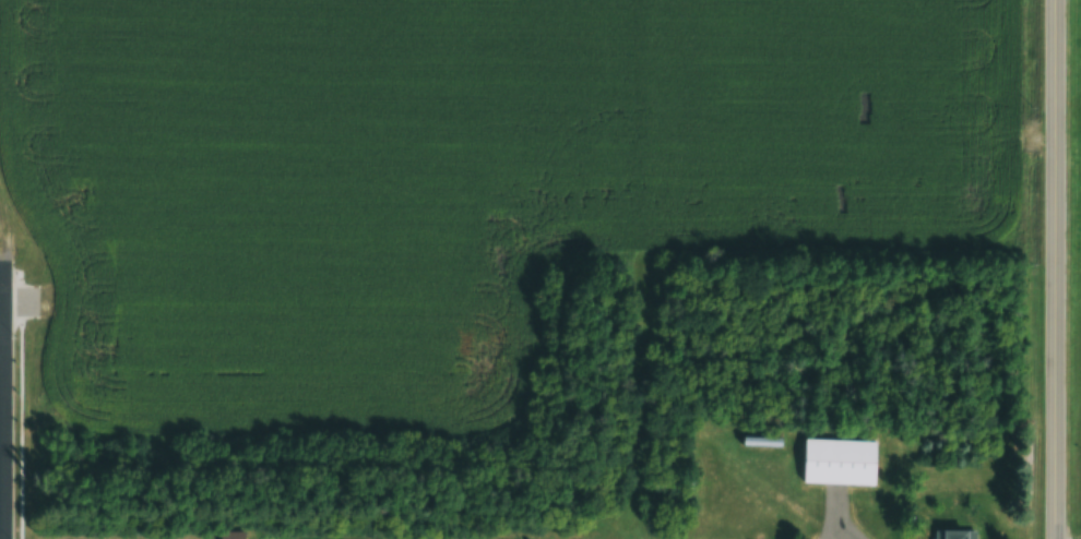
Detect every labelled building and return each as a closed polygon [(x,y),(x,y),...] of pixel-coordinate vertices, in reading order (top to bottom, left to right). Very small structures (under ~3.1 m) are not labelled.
[(871,483),(874,439),(803,436),(801,481),(871,483)] [(972,530),(934,530),(934,538),(972,538),(972,530)]
